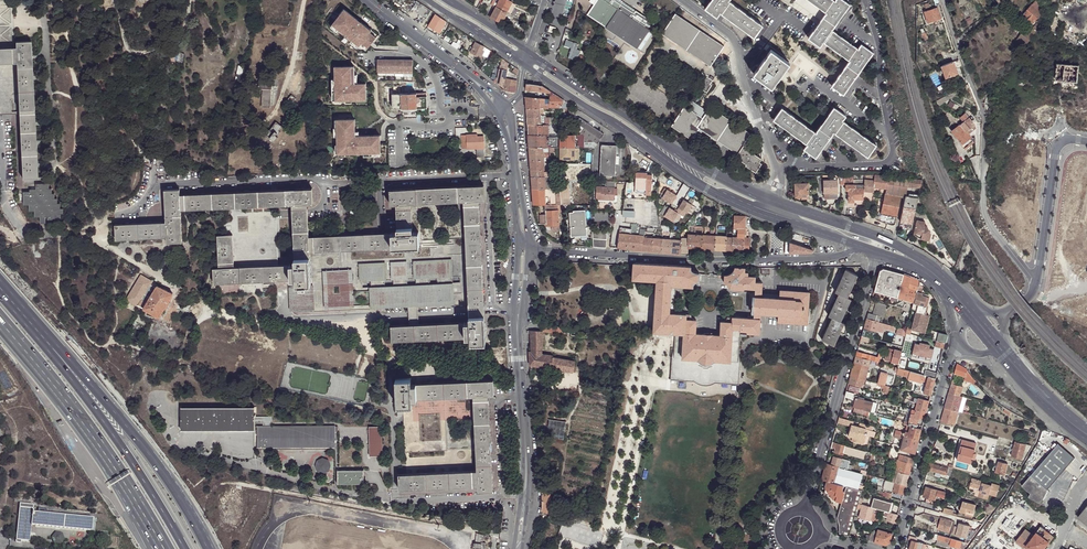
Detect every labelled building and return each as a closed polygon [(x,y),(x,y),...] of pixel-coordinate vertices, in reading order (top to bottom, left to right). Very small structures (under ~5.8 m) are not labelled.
[(10,48),(14,48),(14,42),(13,42),(12,33),(10,0),(0,0),(0,48),(10,48)] [(506,12),(511,2),(507,0),(500,0),(497,7),(506,12)] [(622,0),(596,0),(588,12),(607,26),(606,28),(637,49),(648,30),(653,23),(644,17),(641,23),(638,21),(642,14),(622,0)] [(729,0),(711,0),(705,9),(716,18),(720,13),(721,14),(733,23),(741,12),(730,3),(729,3),(728,2),(729,0)] [(820,20),(822,18),(826,13),(824,13),(811,4),(806,0),(794,0),(793,1),(820,20)] [(834,26),(849,5),(842,0),(835,0),(833,2),(832,2),(833,1),(831,0),(814,0),(811,4),(824,13),(826,13),(822,18),(834,26)] [(1036,1),(1024,15),(1033,23),(1042,13),(1043,10),(1042,9),(1043,7),(1036,1)] [(418,2),(415,6),(430,16),(432,12),(418,2)] [(430,16),(415,6),(412,11),(427,21),(430,16)] [(501,22),(506,12),(497,7),(495,9),(492,16),(491,17),(501,22)] [(924,11),(928,22),(941,18),(937,7),(924,11)] [(341,14),(334,24),(360,46),(362,43),(368,48),(377,38),(364,27),(365,25),(363,22),(362,22),(359,20),(359,19),(347,10),(343,16),(341,14)] [(758,25),(741,12),(733,23),(750,36),(753,38),(762,27),(758,25)] [(710,67),(716,57),(724,46),(675,14),(662,34),(678,44),(685,33),(709,49),(702,60),(708,65),(710,67)] [(823,44),(835,52),(844,41),(832,32),(830,31),(834,26),(822,18),(820,20),(810,35),(807,39),(819,47),(821,44),(822,42),(824,43),(823,44)] [(430,28),(434,31),(438,24),(433,21),(430,28)] [(1024,29),(1022,32),(1016,40),(1024,47),(1030,39),(1032,36),(1024,29)] [(685,33),(678,44),(702,60),(709,49),(685,33)] [(569,55),(578,58),(581,48),(576,47),(578,41),(566,37),(565,44),(572,46),(569,55)] [(29,41),(14,42),(14,48),(10,48),(11,63),(15,63),(15,68),(31,68),(29,41)] [(849,61),(845,66),(857,74),(872,53),(860,45),(857,50),(856,49),(844,41),(835,52),(847,61),(848,60),(849,61)] [(476,43),(475,44),(471,52),(474,53),(481,57),(484,52),(482,51),(484,46),(476,43)] [(10,48),(0,48),(0,64),(11,63),(10,48)] [(771,51),(753,75),(772,89),(789,64),(771,51)] [(710,67),(709,69),(711,71),(719,59),(716,57),(710,67)] [(413,61),(378,60),(377,74),(412,75),(413,61)] [(485,60),(484,63),(494,69),(494,67),(485,60)] [(499,69),(507,71),(508,69),(509,66),(509,65),(501,60),(499,69)] [(957,73),(953,62),(941,66),(946,78),(957,73)] [(18,115),(18,113),(10,113),(9,100),(17,100),(17,91),(15,68),(15,63),(11,63),(0,64),(0,116),(18,115)] [(484,63),(481,70),(492,80),(493,75),(494,69),(484,63)] [(1057,63),(1055,83),(1078,85),(1080,64),(1057,63)] [(343,66),(337,66),(337,72),(339,72),(339,79),(335,79),(335,100),(353,100),(353,97),(366,97),(366,84),(355,84),(355,80),(354,80),(354,66),(347,66),(347,65),(343,65),(343,66)] [(688,99),(697,86),(704,76),(709,69),(710,67),(708,65),(686,97),(688,99)] [(857,74),(845,66),(833,83),(830,87),(842,95),(857,74)] [(32,91),(31,68),(15,68),(17,91),(32,91)] [(497,83),(503,88),(504,88),(506,78),(507,71),(499,69),(499,75),(497,74),(496,76),(495,80),(497,81),(497,83)] [(506,78),(517,80),(518,75),(518,72),(514,69),(512,72),(508,69),(507,71),(506,78)] [(704,76),(697,86),(706,93),(711,85),(710,84),(712,81),(704,76)] [(515,93),(517,80),(506,78),(504,88),(503,88),(503,91),(515,93)] [(526,84),(526,89),(551,93),(541,86),(526,84)] [(33,109),(32,91),(17,91),(17,100),(18,109),(33,109)] [(550,99),(549,109),(563,109),(563,101),(551,93),(550,99)] [(416,94),(392,94),(392,110),(401,109),(401,110),(417,110),(417,109),(427,109),(426,97),(416,97),(416,94)] [(525,97),(526,109),(541,109),(549,109),(550,99),(525,97)] [(690,104),(688,99),(686,97),(682,103),(688,107),(690,104)] [(705,110),(688,99),(690,104),(695,107),(693,110),(702,116),(705,110)] [(563,101),(563,109),(565,109),(569,109),(573,109),(563,101)] [(737,154),(743,146),(751,134),(710,108),(703,118),(684,107),(671,127),(691,140),(699,129),(737,154)] [(957,118),(939,107),(938,110),(941,114),(955,122),(957,118)] [(833,108),(818,129),(830,137),(833,133),(834,135),(846,143),(854,131),(842,123),(841,122),(845,116),(833,108)] [(18,113),(18,115),(19,133),(35,132),(33,109),(18,109),(18,113)] [(526,109),(527,117),(541,117),(541,109),(526,109)] [(794,136),(802,124),(785,112),(781,109),(773,121),(794,136)] [(964,122),(960,125),(968,134),(973,130),(971,128),(974,125),(965,114),(960,118),(964,122)] [(527,117),(527,126),(541,125),(541,124),(541,117),(527,117)] [(355,119),(339,120),(339,128),(337,128),(338,145),(339,145),(340,154),(381,152),(381,135),(356,136),(355,119)] [(273,132),(277,135),(280,131),(279,130),(282,126),(276,121),(269,130),(273,132)] [(814,133),(802,124),(794,136),(806,144),(807,145),(804,150),(815,158),(830,137),(818,129),(815,134),(814,133)] [(527,126),(528,136),(546,136),(548,136),(547,126),(545,126),(543,125),(541,125),(527,126)] [(969,138),(970,138),(968,134),(960,125),(959,125),(952,131),(957,138),(962,144),(961,145),(964,148),(972,142),(969,138)] [(875,146),(854,131),(846,143),(866,158),(875,146)] [(35,132),(19,133),(20,156),(36,155),(35,132)] [(477,135),(467,135),(467,148),(476,148),(484,148),(483,137),(477,137),(477,135)] [(528,136),(529,147),(542,147),(550,147),(557,148),(558,148),(558,138),(549,138),(549,139),(546,139),(546,136),(528,136)] [(560,136),(560,148),(575,148),(575,136),(560,136)] [(750,150),(743,146),(737,154),(740,156),(737,159),(746,165),(745,166),(756,172),(761,164),(759,163),(761,159),(753,154),(754,152),(751,150),(750,150)] [(529,147),(530,154),(542,154),(542,156),(545,156),(544,153),(543,154),(542,147),(529,147)] [(575,148),(560,148),(560,159),(575,159),(575,148)] [(615,175),(617,148),(601,148),(600,175),(615,175)] [(286,162),(286,154),(273,155),(273,163),(286,162)] [(37,178),(36,155),(20,156),(21,179),(37,178)] [(530,162),(530,170),(543,170),(551,170),(550,162),(548,162),(548,164),(547,164),(547,161),(543,161),(530,162)] [(647,172),(636,172),(635,193),(646,193),(646,195),(651,195),(652,175),(647,174),(647,172)] [(570,205),(569,184),(560,184),(558,184),(550,184),(549,176),(549,177),(531,178),(532,190),(533,205),(545,205),(545,203),(544,193),(555,193),(556,205),(562,205),(570,205)] [(838,193),(837,176),(822,176),(822,179),(825,179),(825,181),(823,181),(823,182),(819,182),(820,194),(824,193),(824,198),(837,198),(837,193),(838,193)] [(863,200),(864,198),(864,193),(864,186),(859,186),(859,181),(864,181),(865,177),(840,176),(840,185),(846,185),(846,191),(848,191),(848,203),(854,203),(854,199),(863,200)] [(864,186),(864,193),(873,193),(874,189),(886,189),(887,185),(888,178),(865,177),(864,181),(864,186)] [(922,181),(888,178),(887,185),(898,186),(916,188),(914,197),(918,198),(922,181)] [(615,182),(608,182),(607,187),(596,186),(596,200),(614,201),(614,195),(617,195),(618,189),(614,189),(614,187),(615,182)] [(794,198),(801,198),(801,195),(808,195),(808,183),(802,184),(802,182),(799,182),(799,184),(794,184),(794,198)] [(42,190),(42,184),(35,185),(36,190),(29,190),(29,192),(23,193),(23,200),(28,200),(28,203),(28,207),(34,206),(34,210),(34,213),(39,213),(39,216),(40,221),(44,221),(45,220),(45,217),(47,217),(47,220),(57,220),(57,215),(60,215),(60,209),(56,209),(56,204),(53,204),(52,199),(49,199),(49,194),(46,194),(46,189),(42,190)] [(437,187),(416,189),(389,190),(390,206),(396,205),(411,204),(417,204),(437,203),(458,202),(463,202),(479,201),(485,201),(484,185),(457,186),(437,187)] [(884,195),(896,197),(898,186),(887,185),(886,189),(884,195)] [(258,207),(274,206),(286,205),(291,205),(292,209),(307,209),(307,205),(312,205),(312,189),(285,190),(257,191),(235,192),(230,193),(225,193),(211,194),(184,195),(179,195),(179,190),(164,191),(165,218),(165,222),(160,222),(137,224),(114,225),(115,240),(138,239),(161,237),(165,237),(166,243),(182,242),(180,217),(180,211),(184,211),(212,209),(231,208),(258,207)] [(664,196),(662,199),(672,204),(677,196),(665,189),(662,194),(664,196)] [(883,200),(899,203),(901,197),(896,197),(884,195),(883,200)] [(911,224),(918,198),(914,197),(905,195),(900,221),(911,224)] [(684,200),(677,212),(665,206),(661,214),(678,224),(682,216),(684,216),(687,212),(688,213),(692,205),(684,200)] [(896,219),(899,203),(883,200),(881,200),(880,204),(882,204),(880,215),(896,219)] [(463,202),(464,225),(465,243),(465,245),(466,266),(467,289),(468,303),(468,305),(468,311),(469,317),(484,316),(484,311),(484,302),(483,288),(482,265),(481,245),(480,224),(479,201),(463,202)] [(397,219),(412,218),(412,212),(411,204),(396,205),(397,219)] [(558,210),(564,210),(563,205),(562,205),(556,205),(554,205),(550,205),(545,205),(546,226),(550,225),(558,225),(559,225),(558,210)] [(292,214),(293,232),(308,232),(307,214),(307,209),(292,209),(292,214)] [(571,237),(586,236),(585,211),(574,211),(574,213),(570,213),(571,237)] [(733,228),(733,229),(744,229),(744,218),(744,216),(734,216),(733,228)] [(397,219),(397,228),(413,228),(412,218),(397,219)] [(916,222),(913,232),(921,234),(920,240),(928,242),(930,235),(926,228),(923,228),(924,224),(916,222)] [(617,248),(641,251),(643,237),(643,235),(631,234),(632,227),(620,225),(617,248)] [(397,233),(391,233),(392,249),(419,247),(419,245),(418,232),(413,232),(413,228),(397,228),(397,233)] [(732,251),(743,252),(744,238),(744,233),(744,229),(733,229),(733,231),(736,231),(736,233),(737,233),(737,238),(733,237),(733,238),(732,251)] [(607,231),(592,230),(593,246),(606,247),(607,231)] [(294,265),(290,265),(290,281),(295,280),(295,286),(311,285),(310,277),(309,258),(309,253),(313,253),(341,251),(348,251),(364,250),(392,249),(391,233),(378,234),(369,234),(364,235),(348,235),(340,236),(333,236),(312,237),(308,237),(308,232),(293,232),(294,259),(294,265)] [(290,281),(290,265),(262,266),(239,268),(232,267),(233,263),(232,235),(216,236),(218,264),(218,268),(212,269),(213,284),(239,283),(263,282),(290,281)] [(688,248),(702,249),(702,235),(691,235),(687,235),(687,239),(688,248)] [(702,235),(702,249),(713,250),(714,236),(702,235)] [(715,250),(726,251),(727,237),(716,236),(715,250)] [(641,251),(652,252),(653,238),(644,237),(643,237),(641,251)] [(652,252),(661,253),(661,239),(653,238),(652,252)] [(661,253),(669,254),(670,240),(661,239),(661,253)] [(681,255),(681,252),(680,241),(670,240),(669,254),(681,255)] [(785,241),(785,254),(798,253),(812,253),(812,250),(785,241)] [(419,245),(419,247),(392,249),(364,250),(348,251),(341,251),(313,253),(309,253),(309,258),(310,277),(311,285),(312,309),(312,312),(408,308),(417,307),(452,305),(468,305),(468,303),(467,289),(466,266),(465,245),(465,243),(453,243),(431,244),(419,245)] [(690,266),(634,262),(633,278),(654,280),(654,283),(657,283),(653,331),(675,332),(684,333),(683,358),(698,359),(700,360),(701,361),(703,362),(706,362),(709,362),(710,362),(714,360),(730,361),(733,328),(740,328),(740,331),(741,334),(759,335),(760,315),(761,313),(754,312),(754,316),(747,316),(747,318),(732,317),(732,322),(721,321),(720,335),(713,334),(702,333),(702,334),(695,333),(696,319),(695,319),(686,319),(686,314),(670,312),(671,285),(692,286),(693,285),(694,283),(696,282),(698,281),(699,273),(693,271),(690,266)] [(724,274),(724,275),(723,282),(724,283),(726,284),(728,286),(729,289),(747,291),(748,289),(750,289),(750,292),(755,293),(755,296),(761,296),(762,294),(762,282),(755,282),(756,276),(748,276),(748,267),(734,267),(734,268),(733,271),(731,273),(728,274),(724,274)] [(880,271),(874,291),(889,295),(892,296),(898,297),(904,274),(883,269),(880,271)] [(845,270),(835,292),(839,294),(847,297),(857,275),(845,270)] [(919,286),(920,281),(913,275),(904,274),(898,297),(914,302),(917,292),(919,286)] [(141,275),(127,299),(137,305),(159,316),(168,302),(172,294),(156,286),(155,288),(150,284),(151,282),(141,275)] [(295,280),(290,281),(292,310),(312,309),(311,285),(295,286),(295,280)] [(780,290),(779,295),(779,298),(800,299),(805,304),(804,311),(799,315),(778,314),(778,317),(777,321),(807,323),(808,292),(780,290)] [(913,308),(912,311),(916,312),(912,326),(911,330),(921,333),(926,314),(925,314),(925,313),(926,314),(928,307),(927,306),(929,297),(922,295),(922,293),(921,293),(917,292),(914,302),(914,304),(913,308)] [(839,321),(850,299),(847,297),(839,294),(828,316),(832,317),(839,321)] [(761,296),(755,296),(754,312),(761,313),(778,314),(799,315),(804,311),(805,304),(800,299),(779,298),(761,296)] [(868,313),(866,319),(877,323),(879,316),(884,318),(887,305),(876,302),(873,315),(868,313)] [(929,315),(926,314),(921,333),(924,334),(929,315)] [(485,319),(484,316),(469,317),(469,320),(469,323),(464,323),(465,338),(470,338),(470,344),(486,343),(485,319)] [(839,321),(832,317),(822,340),(833,345),(839,332),(843,323),(839,321)] [(866,319),(863,328),(876,331),(878,323),(877,323),(866,319)] [(464,323),(440,324),(418,325),(413,325),(409,325),(390,326),(391,342),(410,341),(414,341),(419,341),(441,340),(465,338),(464,323)] [(529,351),(530,364),(573,372),(575,361),(553,357),(553,356),(545,354),(543,339),(543,332),(545,332),(566,334),(567,327),(537,325),(537,330),(530,330),(532,351),(529,351)] [(581,328),(571,327),(570,335),(580,337),(581,329),(581,328)] [(684,333),(675,332),(674,357),(672,357),(671,380),(694,381),(695,382),(699,384),(703,386),(707,386),(712,385),(715,383),(739,384),(740,362),(739,362),(741,334),(740,331),(740,328),(733,328),(730,361),(714,360),(714,365),(709,366),(707,367),(706,367),(705,367),(704,367),(703,366),(698,366),(698,359),(683,358),(684,333)] [(905,333),(906,333),(906,330),(897,328),(897,330),(896,335),(904,336),(905,333)] [(935,346),(944,348),(947,339),(938,336),(935,346)] [(932,353),(935,345),(925,342),(925,343),(920,342),(918,348),(920,349),(932,353)] [(886,360),(899,363),(902,351),(889,348),(886,360)] [(856,356),(880,363),(882,353),(879,352),(878,354),(878,357),(857,352),(856,356)] [(926,376),(925,375),(897,368),(883,364),(880,363),(856,356),(854,363),(868,366),(869,365),(873,366),(873,364),(882,367),(882,365),(886,366),(886,367),(895,369),(895,371),(897,372),(897,373),(909,376),(908,378),(922,382),(924,377),(926,377),(926,376)] [(868,367),(868,366),(854,363),(850,376),(864,380),(868,367)] [(957,364),(954,373),(965,376),(964,379),(972,382),(975,379),(967,370),(957,364)] [(881,372),(877,383),(884,385),(887,375),(894,377),(894,376),(888,374),(888,373),(881,372)] [(864,380),(850,376),(848,383),(862,387),(862,386),(864,380)] [(931,395),(936,378),(929,376),(924,393),(931,395)] [(953,378),(949,393),(960,396),(962,387),(954,385),(956,379),(953,378)] [(395,380),(396,407),(412,406),(412,400),(417,400),(416,384),(411,385),(411,379),(395,380)] [(975,379),(972,382),(982,394),(985,392),(975,379)] [(472,397),(488,396),(493,396),(492,380),(466,381),(439,383),(416,384),(417,400),(440,399),(467,397),(472,397)] [(960,396),(949,393),(945,408),(958,411),(960,406),(962,397),(960,396)] [(476,466),(491,465),(491,456),(490,442),(489,424),(489,419),(488,396),(472,397),(473,420),(474,425),(475,443),(475,457),(476,466)] [(403,413),(405,454),(446,452),(446,443),(445,422),(449,421),(473,420),(472,397),(467,397),(440,399),(417,400),(412,400),(412,406),(396,407),(397,413),(402,413),(403,413)] [(870,411),(871,412),(874,402),(855,398),(853,407),(855,407),(870,411)] [(926,412),(929,401),(919,398),(916,410),(921,411),(923,412),(926,412)] [(256,406),(254,406),(253,406),(253,407),(181,406),(180,405),(180,429),(181,429),(181,428),(253,429),(253,430),(253,420),(253,416),(255,416),(255,413),(256,413),(256,406)] [(870,411),(855,407),(854,412),(869,416),(870,411)] [(958,411),(945,408),(941,421),(955,424),(958,411)] [(916,410),(912,409),(908,422),(909,422),(917,424),(921,411),(916,410)] [(261,420),(261,426),(271,426),(271,415),(255,416),(253,416),(253,420),(261,420)] [(405,454),(405,475),(425,474),(448,473),(471,471),(476,471),(476,466),(475,457),(475,443),(474,425),(473,420),(449,421),(450,442),(446,443),(446,452),(405,454)] [(550,420),(548,437),(565,439),(567,422),(550,420)] [(916,427),(917,424),(909,422),(908,422),(908,424),(908,425),(910,425),(909,430),(907,436),(918,439),(921,428),(916,427)] [(873,426),(860,423),(859,427),(851,425),(848,436),(853,437),(853,436),(857,437),(856,442),(864,445),(867,434),(865,433),(866,430),(871,431),(873,426)] [(271,426),(261,426),(257,426),(257,425),(256,425),(255,449),(256,449),(256,448),(333,449),(333,450),(334,450),(334,426),(333,426),(333,427),(271,426)] [(380,427),(367,428),(368,456),(381,457),(380,427)] [(915,453),(918,439),(907,436),(904,435),(900,449),(915,453)] [(960,445),(974,449),(975,444),(961,440),(960,445)] [(1016,441),(1015,445),(1013,452),(1012,456),(1022,459),(1027,444),(1016,441)] [(845,446),(832,442),(830,447),(835,449),(834,452),(843,455),(845,446)] [(1058,442),(1022,486),(1031,493),(1029,496),(1041,503),(1043,499),(1048,491),(1047,490),(1048,489),(1075,456),(1058,442)] [(970,463),(974,449),(960,445),(960,446),(961,446),(959,453),(958,452),(956,459),(970,463)] [(865,452),(847,446),(845,453),(863,458),(865,452)] [(912,464),(913,458),(899,454),(897,460),(912,464)] [(839,467),(842,458),(833,456),(831,465),(839,467)] [(330,465),(327,459),(321,457),(315,460),(314,466),(317,472),(322,474),(328,471),(330,465)] [(906,485),(912,464),(897,460),(895,470),(898,471),(895,482),(906,485)] [(1009,463),(999,460),(995,472),(1005,474),(1009,463)] [(857,490),(862,473),(842,468),(839,467),(831,465),(829,464),(826,463),(823,473),(821,479),(827,481),(843,485),(846,486),(857,490)] [(948,468),(929,463),(927,469),(936,471),(941,473),(945,474),(944,475),(945,476),(946,474),(947,474),(948,469),(948,468)] [(425,474),(405,475),(397,476),(398,491),(426,490),(449,488),(472,487),(477,487),(477,492),(493,491),(491,465),(476,466),(476,471),(471,471),(448,473),(425,474)] [(362,471),(362,472),(336,471),(336,470),(335,470),(335,485),(335,484),(362,485),(362,486),(363,471),(362,471)] [(983,480),(972,477),(970,485),(981,489),(978,496),(988,499),(990,494),(996,496),(999,485),(993,483),(992,485),(982,482),(983,480)] [(843,485),(827,481),(825,486),(826,486),(824,492),(825,492),(832,494),(836,495),(842,497),(844,490),(841,490),(843,485)] [(903,494),(906,485),(895,482),(892,491),(903,494)] [(858,500),(861,490),(857,490),(846,486),(838,517),(838,519),(840,526),(840,532),(848,535),(856,508),(857,506),(857,503),(858,500)] [(933,504),(937,490),(925,487),(923,496),(926,497),(925,502),(933,504)] [(542,506),(541,509),(550,513),(551,512),(552,510),(552,494),(542,491),(542,506)] [(1012,494),(1007,501),(1019,508),(1024,501),(1012,494)] [(884,511),(889,512),(891,504),(873,498),(870,507),(877,509),(884,511)] [(976,504),(963,501),(960,511),(966,513),(966,515),(973,517),(976,504)] [(860,504),(857,503),(857,506),(861,507),(861,509),(858,517),(874,521),(875,516),(877,509),(870,507),(860,504)] [(1079,516),(1086,522),(1086,505),(1079,516)] [(954,510),(945,507),(943,513),(952,516),(954,510)] [(30,542),(32,526),(34,513),(34,509),(21,508),(17,540),(22,541),(30,542)] [(895,522),(897,515),(889,512),(884,511),(882,516),(887,517),(886,520),(895,522)] [(94,519),(34,513),(32,526),(93,532),(94,519)] [(549,520),(562,524),(564,519),(564,518),(551,513),(549,520)] [(952,521),(942,518),(938,529),(949,532),(952,521)] [(977,523),(968,520),(967,523),(971,524),(971,527),(971,528),(975,529),(976,527),(977,523)] [(1039,523),(1037,526),(1039,529),(1034,535),(1026,529),(1016,541),(1024,548),(1026,545),(1032,548),(1043,548),(1054,535),(1041,526),(1042,524),(1039,523)] [(871,531),(868,541),(885,545),(889,543),(892,534),(877,530),(875,535),(872,534),(873,531),(871,531)] [(972,539),(975,533),(971,530),(967,535),(972,539)] [(62,533),(56,532),(52,537),(55,543),(61,544),(65,539),(62,533)] [(968,543),(962,541),(932,533),(931,537),(935,538),(934,542),(943,545),(944,541),(955,544),(954,546),(960,548),(964,548),(968,543)] [(968,543),(972,539),(967,535),(965,534),(962,541),(968,543)] [(482,536),(476,535),(476,544),(474,543),(474,544),(474,548),(484,548),(484,544),(482,544),(482,536)] [(923,543),(918,541),(912,539),(909,548),(927,548),(928,546),(923,545),(923,543)]
